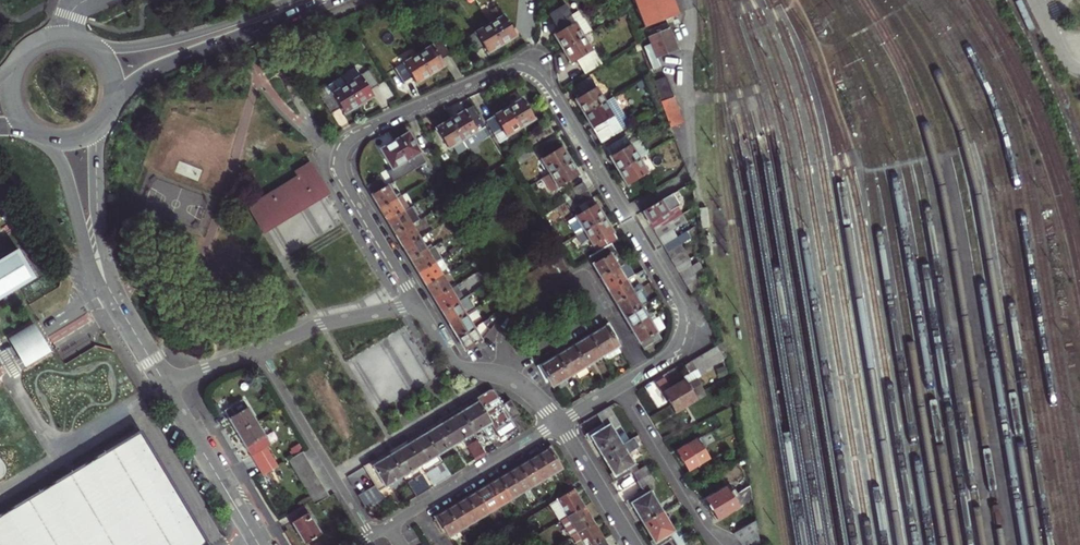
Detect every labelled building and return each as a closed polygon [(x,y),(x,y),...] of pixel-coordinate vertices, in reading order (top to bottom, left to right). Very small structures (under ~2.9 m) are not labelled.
[(673,0),(634,0),(644,28),(679,14),(673,0)] [(560,45),(563,50),(583,37),(590,33),(583,20),(581,19),(577,12),(570,16),(563,5),(547,15),(558,32),(554,35),(560,45)] [(497,20),(489,24),(502,45),(511,40),(516,37),(498,6),(491,10),(497,20)] [(497,48),(502,45),(489,24),(466,38),(475,52),(484,47),(488,54),(497,48)] [(649,37),(657,58),(677,50),(669,30),(649,37)] [(592,51),(583,37),(563,50),(568,59),(571,64),(576,61),(585,74),(601,64),(593,51),(592,51)] [(440,40),(418,55),(430,76),(441,69),(445,67),(441,60),(449,55),(440,40)] [(649,58),(654,56),(650,46),(644,48),(649,58)] [(419,83),(430,76),(418,55),(394,69),(403,83),(412,78),(416,85),(419,83)] [(356,68),(341,77),(359,106),(369,100),(373,97),(369,91),(378,85),(369,71),(360,76),(356,68)] [(349,112),(359,106),(341,77),(327,86),(318,91),(332,114),(340,108),(344,115),(349,112)] [(578,105),(584,114),(605,102),(596,88),(589,77),(575,85),(576,87),(572,89),(578,99),(575,100),(578,105)] [(657,80),(653,81),(662,106),(670,128),(677,125),(683,123),(666,77),(657,80)] [(613,97),(605,102),(584,114),(590,124),(601,143),(630,125),(613,97)] [(522,99),(508,107),(521,128),(535,120),(527,106),(522,99)] [(463,141),(485,127),(473,106),(458,115),(450,120),(463,141)] [(493,116),(487,120),(486,120),(495,134),(496,134),(502,130),(506,137),(521,128),(508,107),(497,114),(493,116)] [(467,147),(463,141),(450,120),(442,124),(436,128),(437,130),(448,148),(448,149),(453,147),(456,152),(458,152),(467,147)] [(526,138),(531,146),(553,133),(548,124),(526,138)] [(428,135),(439,153),(448,148),(437,130),(428,135)] [(502,130),(496,134),(495,134),(499,142),(500,141),(506,137),(502,130)] [(401,137),(394,141),(412,172),(427,163),(409,133),(401,137)] [(615,167),(618,172),(639,159),(630,145),(625,136),(605,149),(615,167)] [(393,183),(412,172),(394,141),(389,145),(380,149),(392,169),(387,172),(393,183)] [(630,145),(639,159),(646,155),(637,141),(630,145)] [(534,155),(530,147),(516,155),(511,159),(511,160),(515,166),(534,155)] [(541,159),(550,173),(570,161),(564,151),(562,147),(541,159)] [(430,148),(424,151),(428,157),(434,154),(430,148)] [(512,148),(506,151),(505,152),(510,159),(511,159),(516,155),(512,148)] [(648,174),(639,159),(618,172),(624,181),(627,186),(648,174)] [(577,172),(570,161),(550,173),(542,178),(551,193),(558,188),(579,176),(577,172)] [(262,231),(327,191),(311,164),(296,173),(298,178),(248,208),(262,231)] [(454,172),(461,185),(468,181),(460,168),(454,172)] [(659,185),(653,174),(646,178),(652,189),(659,185)] [(380,178),(366,187),(372,196),(386,188),(380,178)] [(566,193),(570,200),(587,189),(583,183),(566,193)] [(376,203),(379,209),(401,196),(397,189),(392,193),(388,186),(386,188),(372,196),(376,203)] [(592,197),(587,189),(570,200),(567,201),(560,206),(564,212),(571,209),(571,208),(572,209),(592,197)] [(329,195),(327,191),(262,231),(264,234),(269,231),(299,213),(329,195)] [(680,206),(673,194),(642,212),(648,220),(654,231),(682,215),(678,207),(680,206)] [(409,209),(401,196),(379,209),(385,217),(387,222),(409,209)] [(576,235),(605,218),(599,208),(596,204),(575,216),(576,217),(567,222),(575,236),(576,235)] [(395,234),(416,221),(425,216),(423,213),(418,217),(412,207),(409,209),(387,222),(392,230),(395,234)] [(707,207),(699,208),(701,228),(709,227),(707,207)] [(672,230),(686,222),(682,215),(654,231),(658,239),(672,230)] [(610,227),(605,218),(576,235),(581,245),(589,240),(596,253),(611,244),(618,240),(610,227)] [(418,224),(416,221),(395,234),(400,242),(403,247),(419,237),(413,227),(418,224)] [(663,246),(677,237),(672,230),(658,239),(663,246)] [(690,238),(686,232),(677,237),(663,246),(666,252),(681,244),(690,238)] [(710,235),(702,236),(705,256),(713,255),(710,235)] [(425,247),(419,237),(403,247),(407,255),(411,260),(432,247),(430,244),(425,247)] [(594,268),(600,278),(624,264),(626,262),(623,257),(620,259),(611,244),(596,253),(588,258),(594,268)] [(671,260),(685,251),(681,244),(666,252),(671,260)] [(440,260),(441,259),(434,246),(432,247),(411,260),(415,268),(418,273),(434,263),(440,260)] [(35,279),(18,250),(0,261),(0,300),(35,279)] [(688,259),(689,258),(685,251),(671,260),(675,267),(688,259)] [(560,256),(552,260),(561,274),(568,270),(560,256)] [(679,274),(692,267),(688,259),(675,267),(679,274)] [(445,270),(440,260),(434,263),(440,273),(445,270)] [(552,260),(546,264),(554,278),(561,274),(552,260)] [(422,280),(426,286),(447,273),(445,270),(440,273),(434,263),(418,273),(422,280)] [(701,266),(699,263),(692,267),(679,274),(684,282),(696,274),(702,270),(701,266)] [(546,264),(539,269),(547,282),(554,278),(546,264)] [(605,287),(609,292),(628,281),(622,270),(626,268),(624,264),(600,278),(605,287)] [(539,269),(531,273),(540,287),(547,282),(539,269)] [(450,277),(447,273),(426,286),(430,293),(434,299),(450,289),(445,280),(450,277)] [(531,273),(524,277),(533,291),(540,287),(531,273)] [(694,294),(704,288),(696,274),(684,282),(692,295),(694,294)] [(613,300),(616,304),(639,290),(642,288),(640,285),(633,289),(628,281),(609,292),(613,300)] [(463,298),(456,285),(450,289),(434,299),(438,306),(442,312),(463,298)] [(621,312),(623,317),(641,306),(647,303),(639,290),(616,304),(621,312)] [(472,298),(470,294),(463,298),(442,312),(446,319),(449,325),(472,311),(475,309),(469,299),(472,298)] [(703,294),(696,298),(702,309),(709,305),(703,294)] [(628,324),(631,330),(654,316),(652,313),(647,316),(641,306),(623,317),(628,324)] [(480,324),(472,311),(449,325),(453,331),(457,337),(479,324),(480,324)] [(644,351),(646,350),(652,346),(662,340),(657,332),(664,328),(658,317),(655,319),(654,316),(631,330),(639,343),(644,351)] [(40,333),(33,323),(7,338),(13,348),(20,359),(25,368),(51,352),(46,343),(40,333)] [(607,328),(608,327),(616,341),(618,339),(609,323),(605,325),(607,328)] [(480,328),(479,324),(457,337),(461,344),(465,351),(481,341),(475,331),(480,328)] [(608,327),(607,328),(600,332),(598,333),(590,338),(603,358),(603,357),(602,356),(618,346),(619,348),(620,348),(616,341),(608,327)] [(574,347),(586,367),(587,367),(586,365),(601,356),(602,358),(603,358),(590,338),(583,342),(579,344),(574,347)] [(723,342),(716,346),(722,356),(725,354),(723,342)] [(618,346),(602,356),(603,357),(605,361),(621,352),(618,348),(619,348),(618,346)] [(655,351),(652,346),(646,350),(649,355),(655,351)] [(716,346),(710,350),(717,362),(724,358),(722,356),(716,346)] [(558,357),(570,377),(569,375),(585,366),(586,368),(586,367),(574,347),(569,350),(566,352),(558,357)] [(710,350),(704,354),(711,366),(717,362),(710,350)] [(704,354),(698,357),(705,369),(711,366),(704,354)] [(541,367),(549,381),(553,388),(553,387),(552,385),(568,376),(569,377),(570,377),(558,357),(553,360),(550,362),(542,367),(541,367)] [(698,357),(691,361),(696,369),(698,373),(705,369),(698,357)] [(689,373),(696,369),(691,361),(684,365),(689,373)] [(546,383),(549,381),(541,367),(542,367),(540,364),(536,366),(546,383)] [(704,390),(697,378),(687,384),(685,380),(675,387),(663,394),(674,412),(686,406),(697,399),(694,396),(704,390)] [(476,400),(490,424),(500,439),(516,429),(511,419),(502,405),(493,390),(492,390),(486,394),(476,400)] [(230,421),(237,433),(256,422),(243,400),(224,411),(230,421)] [(467,405),(458,410),(473,434),(490,424),(476,400),(467,405)] [(510,401),(502,405),(511,419),(518,415),(510,401)] [(614,415),(609,406),(596,414),(602,424),(585,435),(589,442),(592,440),(596,446),(602,457),(622,445),(606,419),(614,415)] [(455,445),(473,434),(458,410),(451,415),(441,421),(455,445)] [(438,455),(455,445),(441,421),(438,422),(433,425),(424,431),(438,455)] [(270,445),(256,422),(237,433),(243,443),(251,456),(270,445)] [(420,466),(438,455),(424,431),(416,436),(406,442),(420,466)] [(140,432),(0,518),(0,544),(208,544),(140,432)] [(707,447),(702,437),(688,445),(676,452),(687,471),(698,464),(709,458),(703,449),(707,447)] [(632,438),(622,445),(602,457),(608,465),(612,473),(610,475),(614,482),(631,472),(637,481),(650,474),(645,466),(638,471),(627,453),(638,447),(632,438)] [(475,462),(486,456),(476,440),(466,446),(475,462)] [(403,477),(420,466),(406,442),(399,446),(388,452),(403,477)] [(263,475),(281,464),(270,445),(251,456),(263,475)] [(549,450),(550,450),(558,464),(561,462),(551,445),(547,447),(549,450)] [(289,454),(291,458),(296,456),(292,449),(287,452),(289,454)] [(550,450),(549,450),(545,452),(539,456),(551,474),(561,468),(558,464),(550,450)] [(307,459),(302,452),(296,456),(291,458),(289,460),(293,467),(307,459)] [(379,491),(403,477),(388,452),(380,457),(364,467),(375,486),(358,496),(368,512),(385,502),(379,491)] [(541,480),(551,474),(539,456),(536,458),(530,462),(541,480)] [(311,467),(307,459),(293,467),(297,475),(311,467)] [(531,486),(541,480),(530,462),(526,464),(520,468),(531,486)] [(428,473),(436,485),(451,476),(443,464),(428,473)] [(316,474),(311,467),(297,475),(302,482),(316,474)] [(521,492),(531,486),(520,468),(516,470),(510,474),(521,492)] [(320,481),(316,474),(302,482),(306,490),(320,481)] [(511,498),(521,492),(510,474),(507,475),(500,479),(511,498)] [(654,482),(650,474),(637,481),(643,491),(626,502),(630,509),(633,507),(636,512),(643,524),(662,512),(647,486),(654,482)] [(415,479),(424,493),(430,489),(422,475),(415,479)] [(416,497),(424,493),(415,479),(408,484),(416,497)] [(501,504),(511,498),(500,479),(496,482),(490,485),(501,504)] [(324,489),(320,481),(306,490),(311,497),(324,489)] [(497,506),(501,504),(490,485),(486,488),(497,506)] [(733,497),(737,495),(731,486),(716,494),(706,501),(717,519),(726,514),(739,507),(733,497)] [(487,512),(497,506),(486,488),(481,491),(476,494),(487,512)] [(329,496),(324,489),(311,497),(312,500),(315,504),(329,496)] [(582,502),(574,489),(550,504),(560,521),(561,520),(584,506),(582,502)] [(477,518),(487,512),(476,494),(471,497),(466,500),(477,518)] [(467,524),(477,518),(466,500),(461,503),(456,506),(467,524)] [(458,530),(467,524),(456,506),(451,509),(447,512),(458,530)] [(590,516),(584,506),(561,520),(571,537),(572,536),(577,533),(594,523),(590,516)] [(305,514),(300,507),(286,515),(299,535),(305,544),(321,534),(308,513),(305,514)] [(447,536),(458,530),(447,512),(442,514),(437,518),(434,519),(443,533),(445,532),(447,536)] [(662,512),(643,524),(648,532),(653,540),(650,542),(652,544),(661,544),(672,539),(676,544),(683,544),(690,541),(685,533),(678,537),(662,512)] [(760,544),(755,521),(733,534),(742,544),(758,544),(760,544)] [(594,523),(577,533),(572,536),(576,542),(575,543),(576,544),(594,544),(604,539),(600,532),(594,523)]
